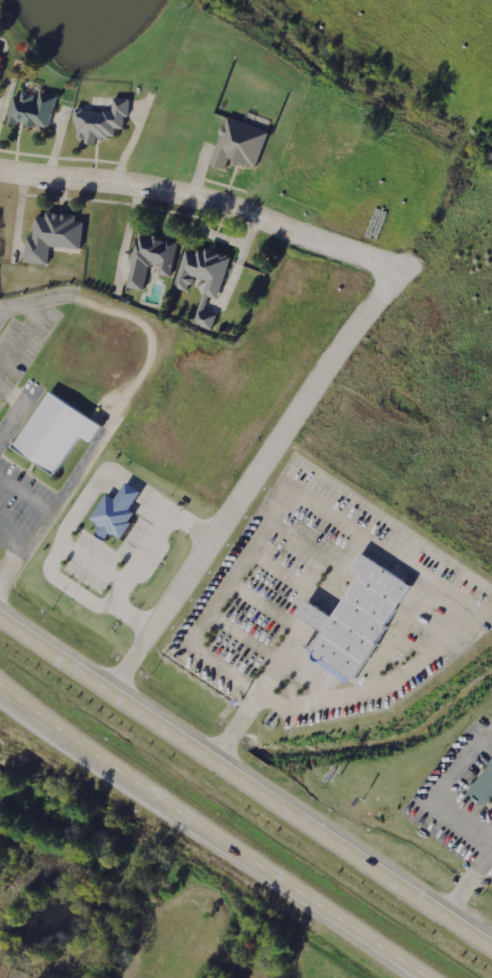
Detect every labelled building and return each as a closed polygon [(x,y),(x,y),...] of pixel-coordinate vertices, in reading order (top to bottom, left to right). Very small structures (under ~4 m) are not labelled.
[(22,92),(21,97),(12,94),(5,121),(15,123),(16,118),(24,120),(22,125),(33,128),(34,123),(45,126),(54,95),(40,91),(37,101),(31,100),(33,95),(22,92)] [(112,97),(111,112),(82,111),(82,107),(72,107),(72,122),(77,122),(76,135),(84,135),(84,143),(92,143),(92,139),(111,139),(111,130),(121,130),(121,116),(127,116),(127,98),(112,97)] [(225,116),(206,166),(222,172),(226,159),(252,169),(266,131),(225,116)] [(45,212),(44,217),(34,216),(33,237),(27,237),(25,263),(49,265),(50,248),(80,250),(82,222),(76,221),(76,214),(45,212)] [(173,240),(135,234),(126,285),(141,288),(146,260),(159,262),(157,272),(167,273),(173,240)] [(227,254),(217,251),(216,254),(204,250),(203,253),(192,249),(190,254),(184,251),(170,289),(189,296),(195,279),(203,282),(188,323),(210,331),(216,313),(203,308),(207,296),(216,300),(229,263),(224,261),(227,254)] [(48,391),(12,447),(53,474),(79,434),(91,442),(101,426),(48,391)] [(127,484),(116,500),(107,494),(89,522),(94,525),(89,534),(103,543),(108,534),(120,542),(131,525),(128,522),(134,514),(126,509),(138,491),(127,484)] [(414,585),(354,680),(310,652),(324,630),(300,614),(307,603),(333,619),(361,574),(352,568),(362,552),(414,585)] [(462,791),(480,807),(491,793),(491,755),(462,791)]
